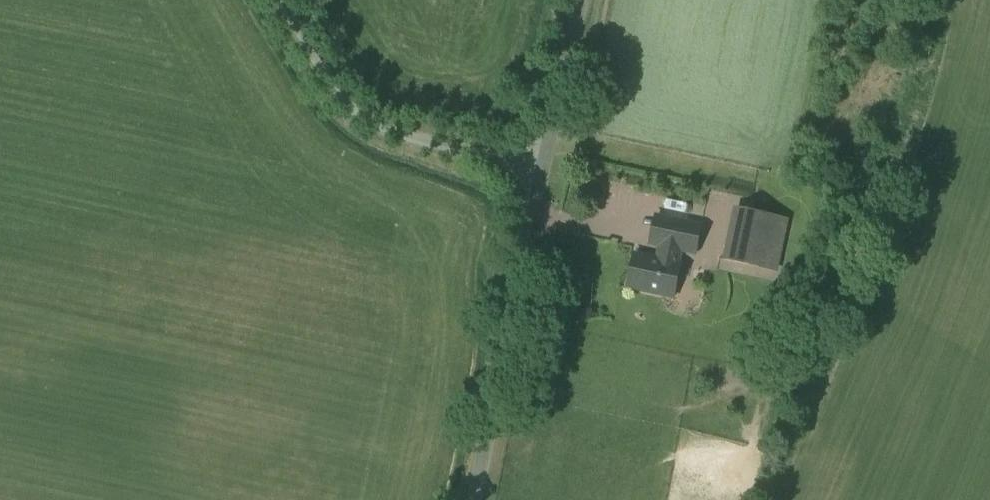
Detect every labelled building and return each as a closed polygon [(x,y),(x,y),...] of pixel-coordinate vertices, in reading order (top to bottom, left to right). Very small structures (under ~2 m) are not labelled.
[(738,208),(727,260),(760,267),(771,215),(738,208)] [(683,251),(697,254),(702,226),(665,218),(660,246),(661,247),(658,259),(635,254),(628,288),(675,298),(682,264),(680,264),(683,251)]
